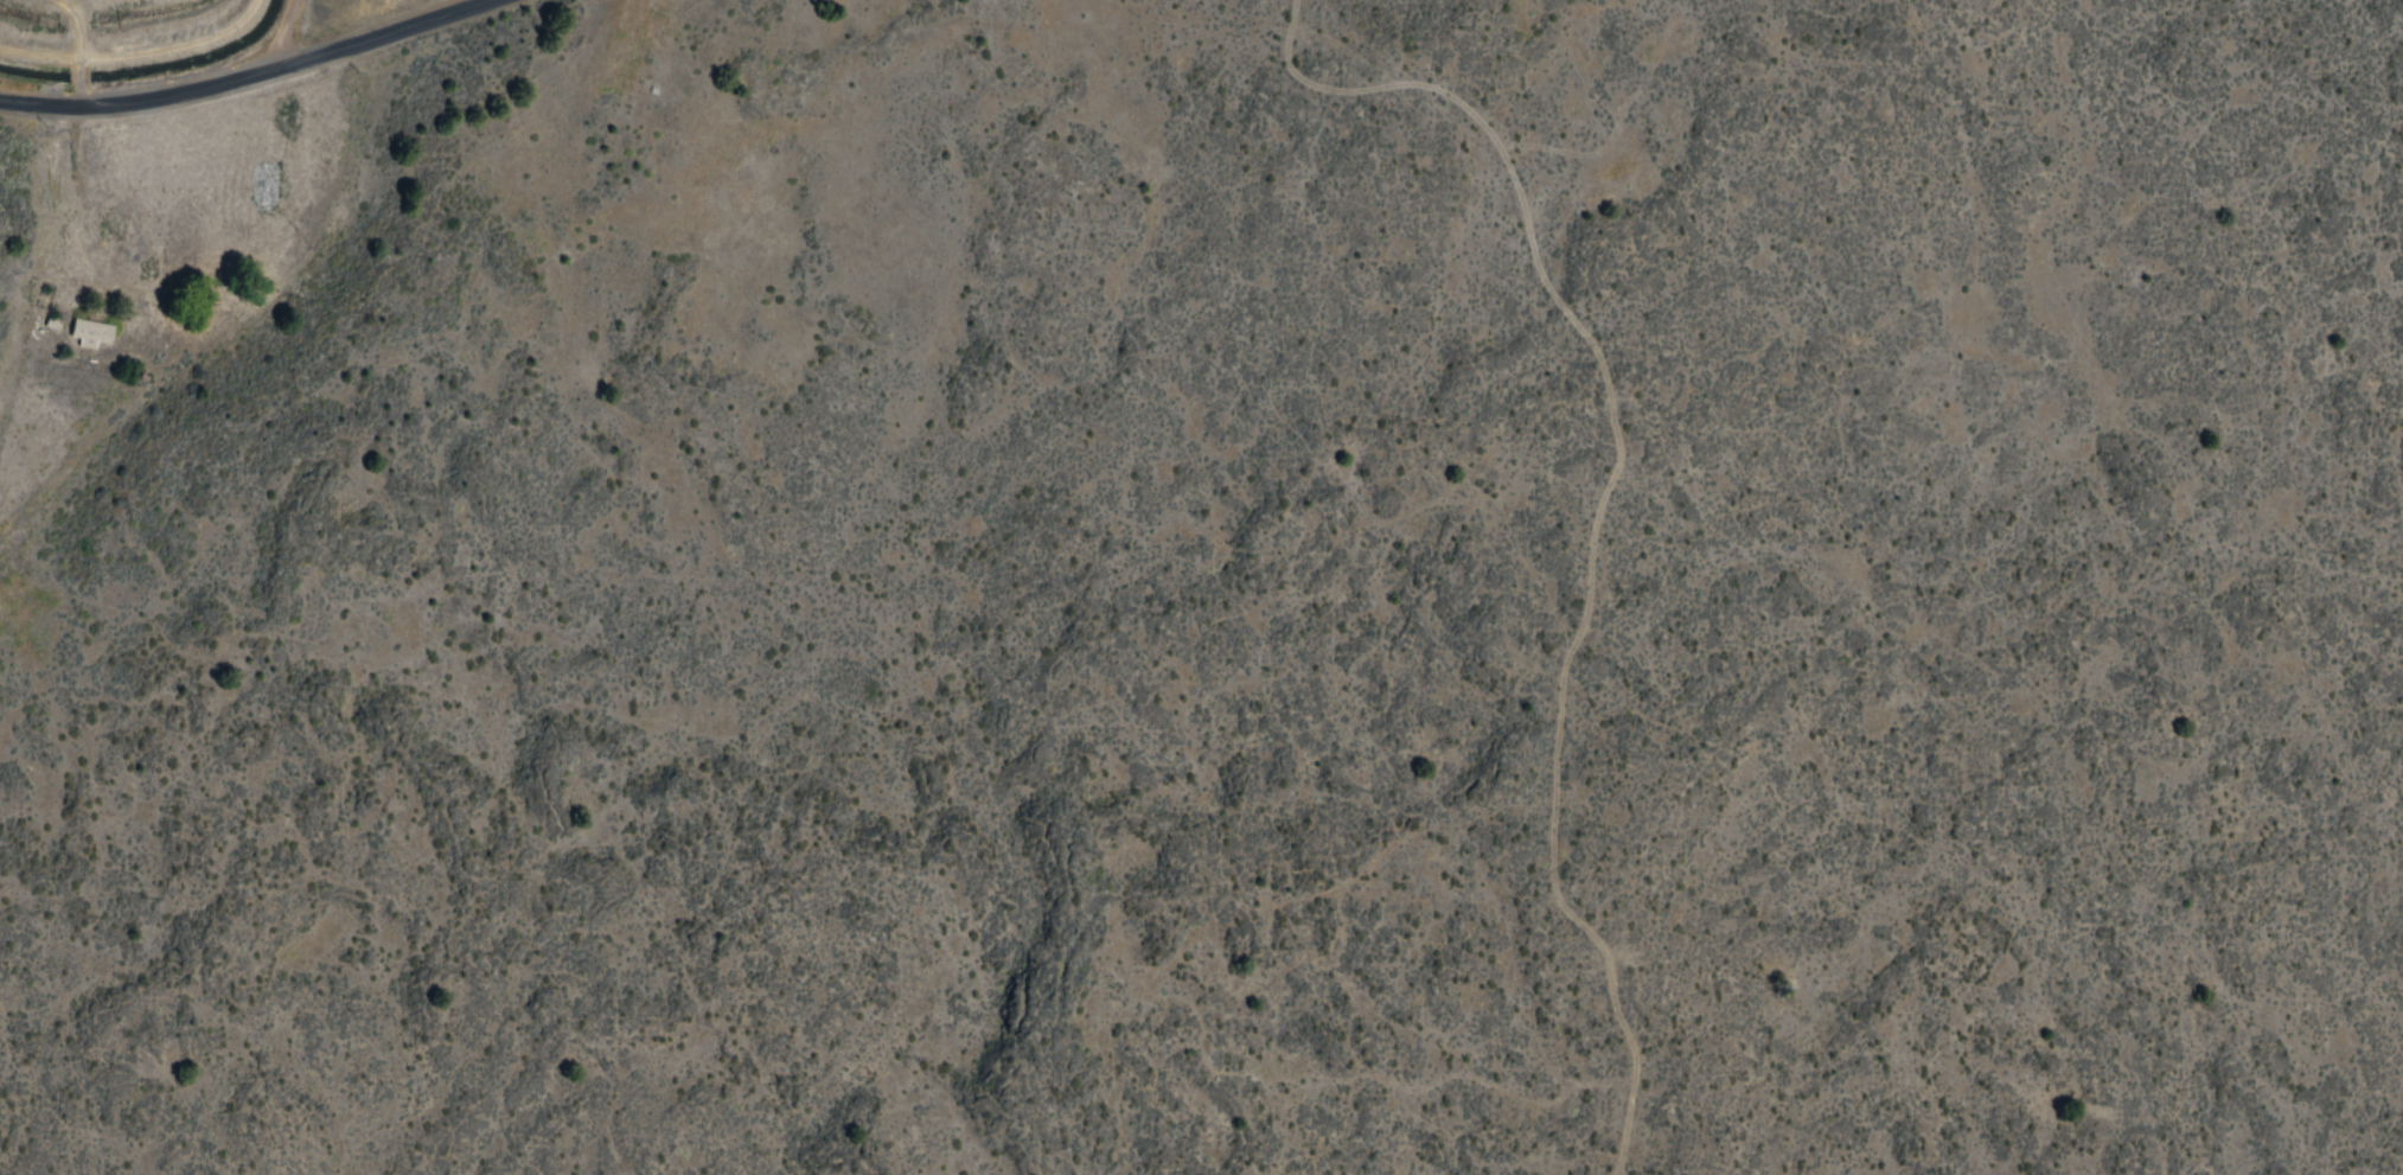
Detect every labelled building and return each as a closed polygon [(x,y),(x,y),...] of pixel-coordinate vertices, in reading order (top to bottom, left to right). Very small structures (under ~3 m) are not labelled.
[(70,315),(110,321),(108,341),(66,336),(70,315)]
